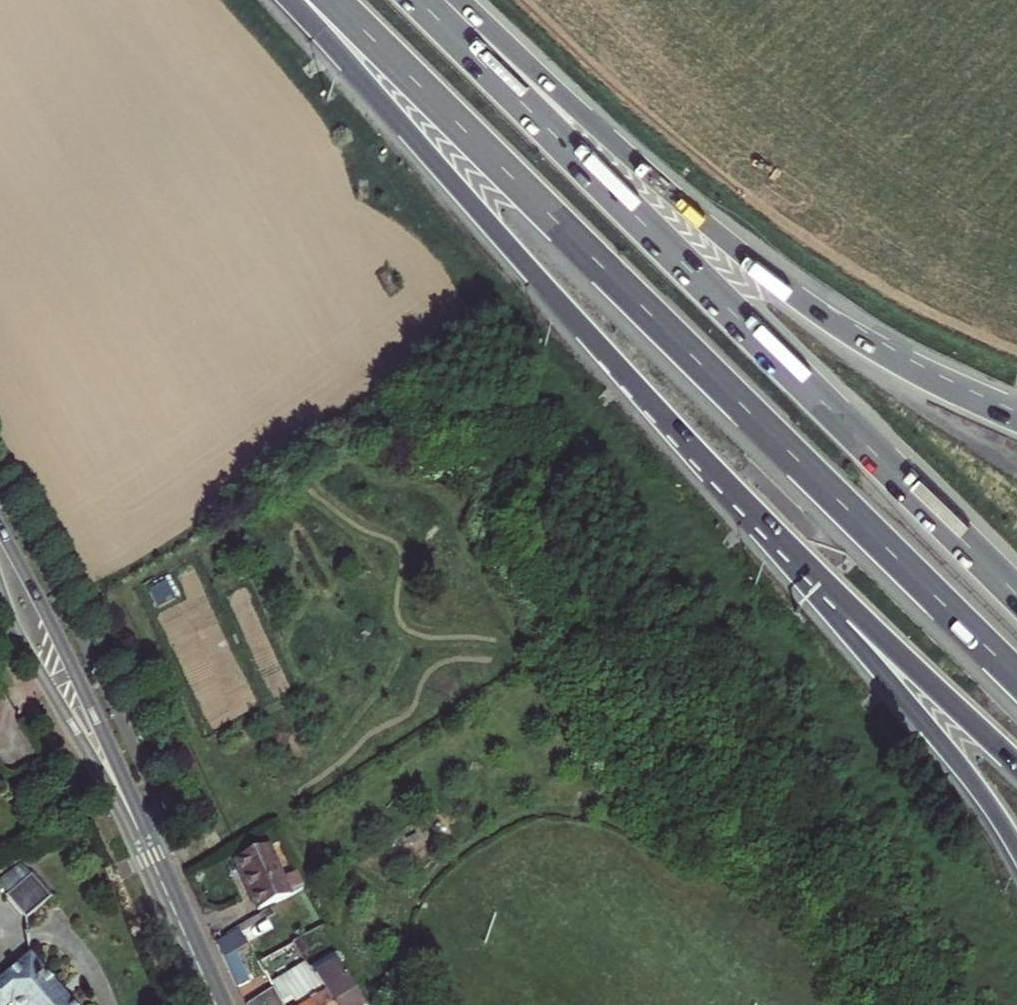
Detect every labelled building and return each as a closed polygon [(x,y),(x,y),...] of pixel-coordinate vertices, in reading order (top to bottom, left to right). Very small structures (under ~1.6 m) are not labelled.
[(282,883),(267,850),(234,865),(245,890),(257,916),(282,904),(302,890),(295,874),(285,878),(286,881),(282,883)] [(49,899),(29,875),(6,896),(26,919),(49,899)] [(246,951),(238,935),(216,950),(236,995),(250,989),(236,957),(246,951)] [(12,1001),(15,1004),(69,1004),(64,999),(27,955),(0,977),(0,1004),(8,1004),(12,1001)] [(324,998),(328,1004),(358,1004),(340,970),(335,960),(312,972),(324,998)] [(324,998),(312,972),(309,966),(268,991),(270,997),(273,1004),(328,1004),(324,998)] [(270,997),(258,1004),(273,1004),(270,997)]
